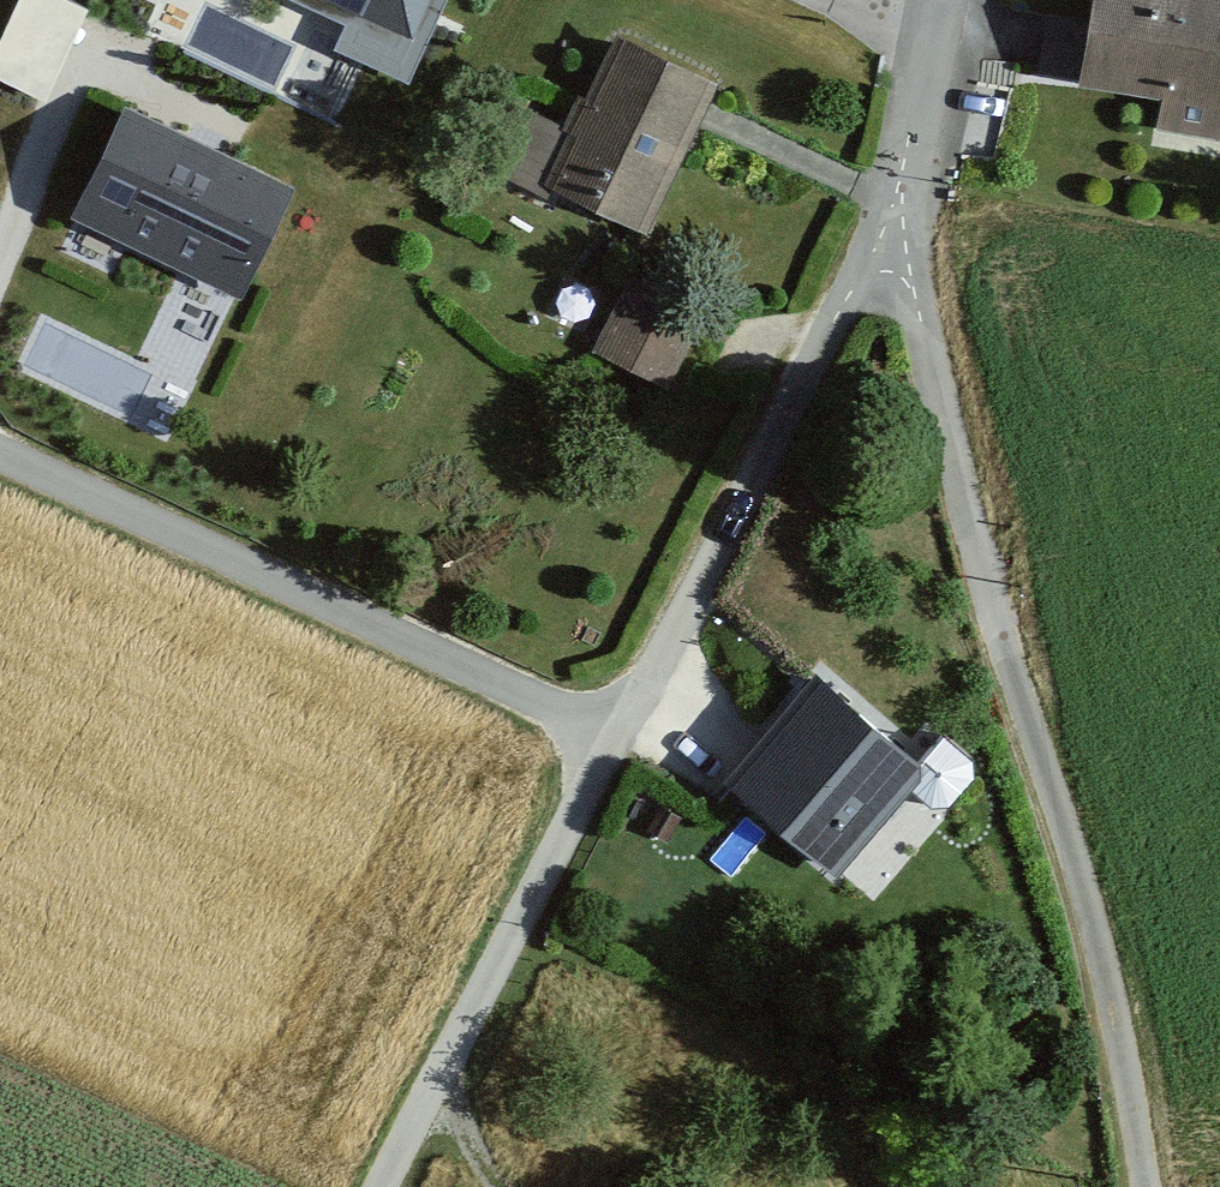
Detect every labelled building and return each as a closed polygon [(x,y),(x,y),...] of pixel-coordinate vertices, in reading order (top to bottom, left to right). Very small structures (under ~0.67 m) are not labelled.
[(0,32),(0,73),(47,93),(87,0),(14,0),(0,32)] [(412,37),(429,0),(330,0),(412,37)] [(1072,88),(1157,103),(1151,136),(1215,147),(1219,118),(1219,0),(1088,0),(1072,88)] [(537,187),(629,232),(700,87),(608,42),(559,140),(523,122),(494,181),(531,199),(537,187)] [(293,191),(123,109),(70,218),(240,300),(293,191)] [(619,291),(588,367),(655,395),(687,319),(619,291)] [(808,684),(721,783),(827,876),(914,777),(808,684)]
